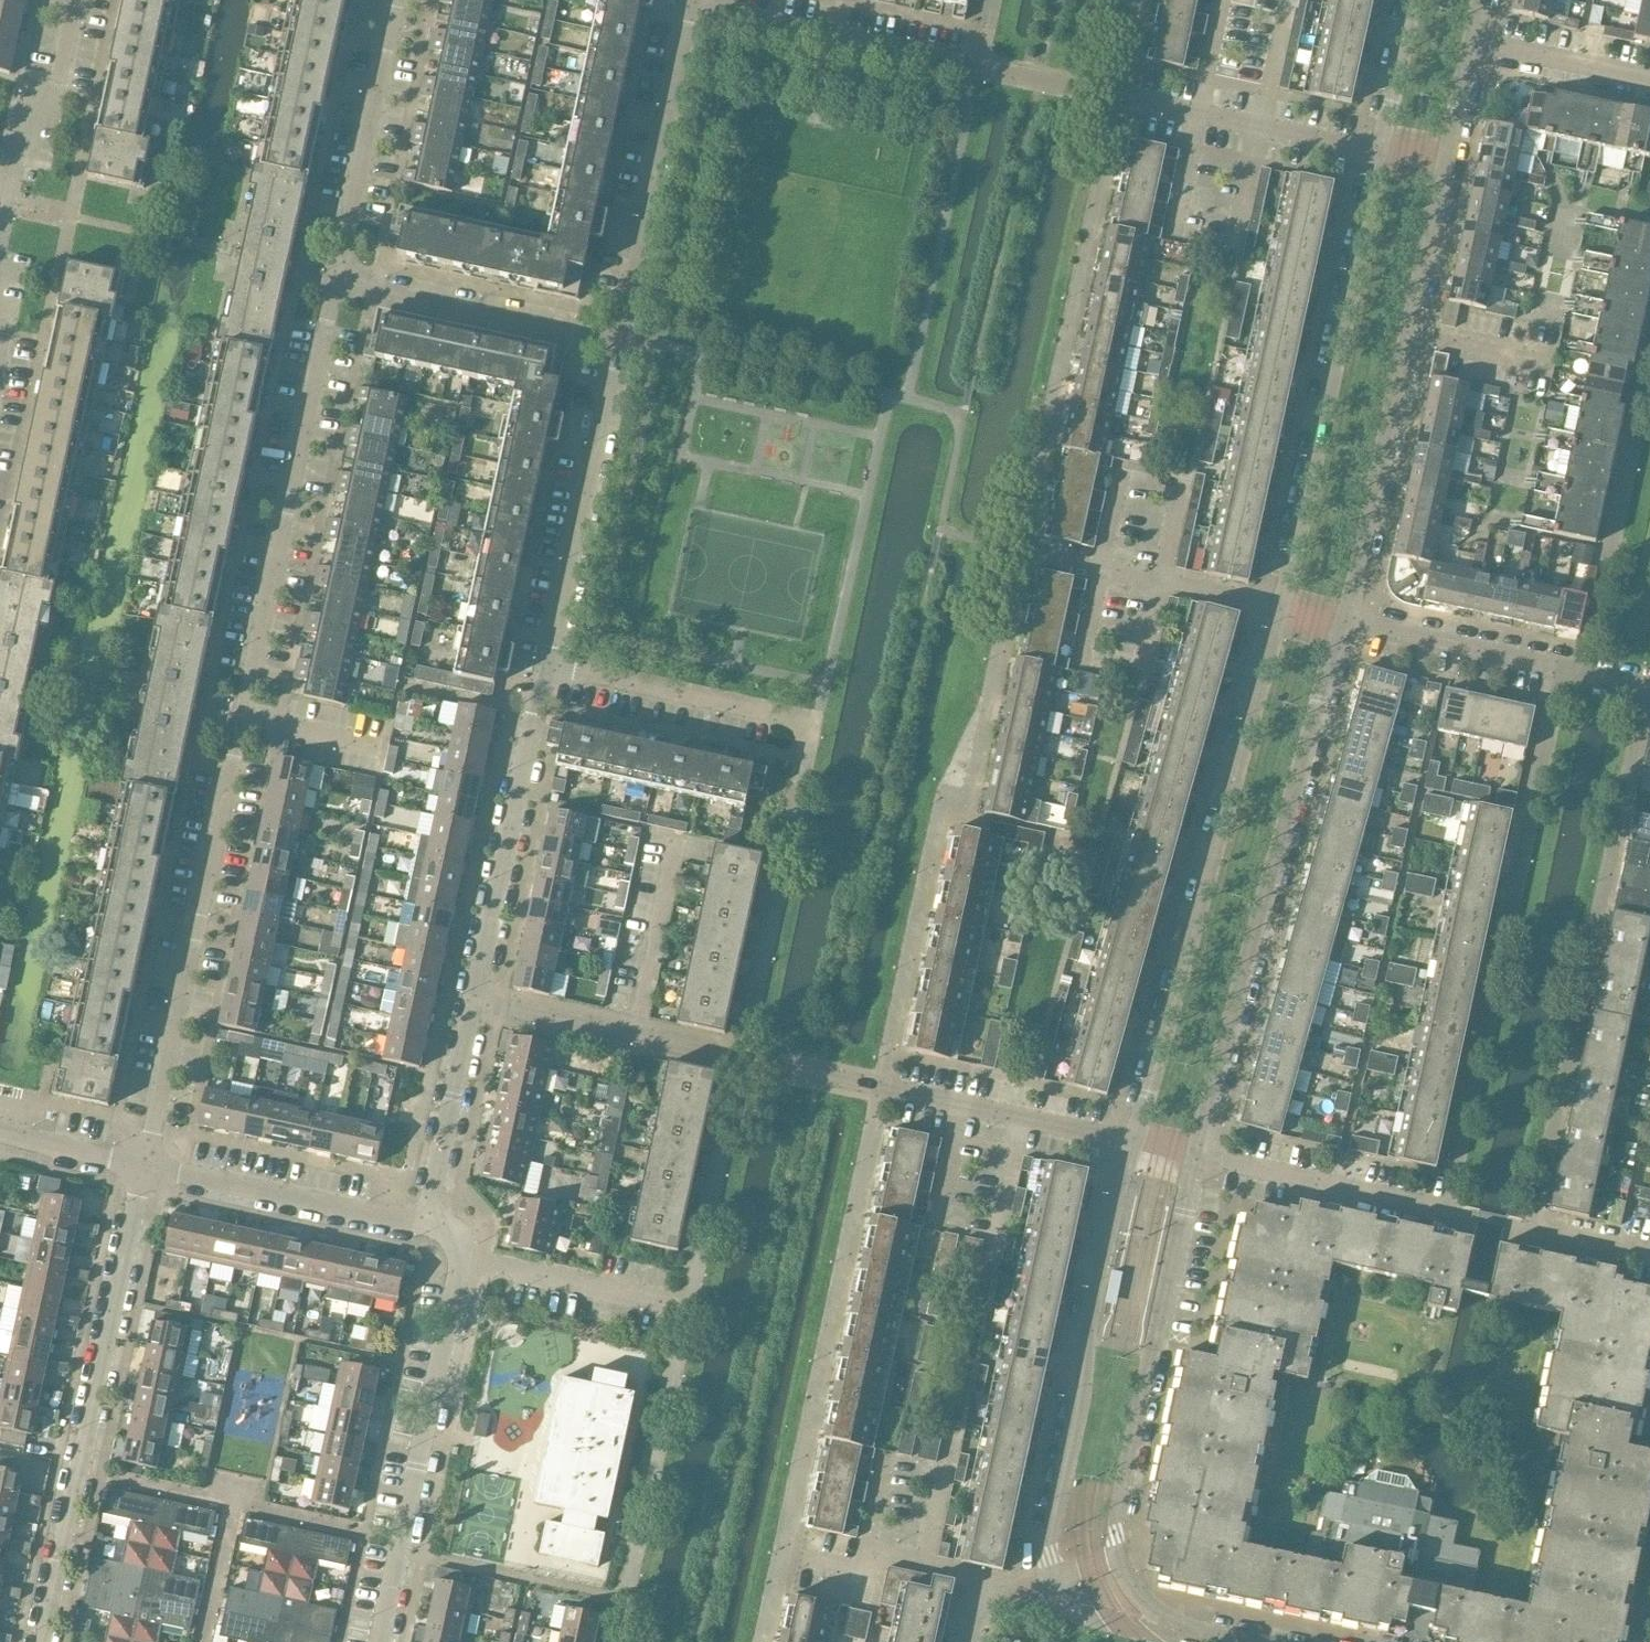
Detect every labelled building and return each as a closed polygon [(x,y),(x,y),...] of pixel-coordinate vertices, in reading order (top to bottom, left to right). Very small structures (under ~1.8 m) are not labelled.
[(182,0),(125,0),(97,133),(117,137),(115,148),(101,145),(97,148),(96,153),(93,152),(87,177),(144,189),(149,165),(146,164),(182,0)] [(274,78),(245,211),(251,212),(242,255),(289,266),(304,198),(301,197),(302,193),(299,188),(285,184),(288,174),(308,178),(347,0),(290,0),(274,78)] [(470,0),(440,0),(439,4),(452,6),(450,20),(492,29),(493,25),(488,24),(492,5),(470,0)] [(628,62),(640,7),(652,10),(654,0),(599,0),(578,101),(618,109),(628,62)] [(954,5),(951,18),(964,21),(969,0),(929,0),(954,5)] [(1188,0),(1159,0),(1156,16),(1206,27),(1208,17),(1195,14),(1198,2),(1188,0)] [(1288,44),(1298,46),(1307,2),(1299,0),(1297,0),(1288,44)] [(1329,7),(1370,16),(1374,0),(1331,0),(1329,7)] [(1552,0),(1514,0),(1511,13),(1547,21),(1547,24),(1562,28),(1564,19),(1549,16),(1552,0)] [(1638,17),(1649,19),(1649,0),(1642,0),(1638,17)] [(558,3),(549,1),(545,20),(554,22),(558,3)] [(0,2),(0,25),(20,30),(24,8),(0,2)] [(1370,16),(1329,7),(1320,51),(1361,60),(1370,16)] [(212,32),(214,18),(205,16),(202,30),(212,32)] [(1206,27),(1156,16),(1151,38),(1188,46),(1191,34),(1204,36),(1206,27)] [(1638,17),(1634,34),(1619,31),(1618,40),(1633,43),(1634,40),(1649,43),(1649,19),(1638,17)] [(1577,31),(1579,22),(1564,19),(1562,28),(1577,31)] [(492,29),(450,20),(447,34),(434,31),(431,41),(482,52),(486,33),(491,34),(492,29)] [(554,22),(545,20),(541,39),(550,41),(554,22)] [(0,25),(0,48),(15,51),(20,30),(0,25)] [(1618,40),(1619,31),(1605,28),(1603,37),(1618,40)] [(258,48),(261,31),(251,29),(248,46),(258,48)] [(1188,46),(1151,38),(1146,61),(1196,71),(1198,61),(1185,58),(1188,46)] [(482,52),(431,41),(429,51),(442,54),(439,67),(482,76),(483,72),(478,71),(482,52)] [(1298,46),(1288,44),(1278,89),(1288,91),(1298,46)] [(15,51),(0,48),(0,73),(10,75),(15,51)] [(548,50),(539,48),(535,67),(544,68),(548,50)] [(1361,60),(1320,51),(1310,96),(1351,105),(1361,60)] [(482,76),(439,67),(436,81),(424,78),(421,88),(472,99),(476,80),(481,81),(482,76)] [(544,68),(535,67),(531,86),(540,87),(544,68)] [(472,99),(421,88),(419,97),(432,100),(429,114),(472,123),(473,118),(468,117),(472,99)] [(1542,152),(1548,153),(1552,154),(1555,139),(1582,145),(1576,171),(1583,172),(1587,173),(1594,175),(1599,149),(1626,154),(1622,171),(1629,172),(1633,173),(1640,175),(1643,158),(1649,159),(1649,115),(1579,100),(1554,94),(1553,100),(1554,100),(1547,137),(1545,137),(1542,152)] [(538,97),(529,95),(525,114),(534,116),(538,97)] [(1520,114),(1514,118),(1524,132),(1537,151),(1539,151),(1542,152),(1545,137),(1547,137),(1554,100),(1553,100),(1531,95),(1528,112),(1527,116),(1520,114)] [(596,211),(608,156),(618,109),(578,101),(550,229),(543,228),(539,246),(406,217),(406,218),(402,236),(397,255),(537,286),(536,292),(577,301),(584,270),(590,271),(597,239),(602,240),(604,230),(608,214),(596,211)] [(472,123),(429,114),(426,127),(414,125),(411,134),(462,145),(466,126),(471,128),(472,123)] [(534,116),(525,114),(521,133),(530,135),(534,116)] [(1487,124),(1482,147),(1519,155),(1524,132),(1514,118),(1509,121),(1507,128),(1503,127),(1487,124)] [(462,145),(411,134),(409,144),(422,147),(419,160),(462,170),(463,165),(458,164),(462,145)] [(1179,151),(1129,140),(1124,163),(1161,171),(1164,159),(1177,161),(1179,151)] [(528,144),(519,142),(515,161),(524,163),(528,144)] [(1482,147),(1477,169),(1514,177),(1513,181),(1528,185),(1530,176),(1528,175),(1531,158),(1519,155),(1482,147)] [(462,170),(419,160),(416,174),(404,171),(401,182),(452,193),(456,173),(461,174),(462,170)] [(524,163),(515,161),(511,180),(520,182),(524,163)] [(1161,171),(1124,163),(1119,185),(1169,196),(1171,186),(1159,183),(1161,171)] [(1261,169),(1251,214),(1261,216),(1271,171),(1261,169)] [(1477,169),(1472,191),(1509,199),(1513,181),(1514,177),(1477,169)] [(1334,185),(1293,176),(1283,221),(1324,230),(1334,185)] [(1530,176),(1528,185),(1543,188),(1545,179),(1530,176)] [(1169,196),(1119,185),(1114,207),(1152,215),(1154,203),(1167,206),(1169,196)] [(518,190),(509,189),(505,208),(514,209),(518,190)] [(1472,191),(1468,213),(1505,221),(1504,225),(1519,229),(1521,220),(1506,217),(1509,199),(1472,191)] [(1152,215),(1114,207),(1110,229),(1151,238),(1151,239),(1160,241),(1162,230),(1149,228),(1152,215)] [(1468,213),(1463,235),(1500,243),(1504,225),(1505,221),(1468,213)] [(1251,214),(1243,251),(1242,258),(1251,260),(1261,216),(1251,214)] [(402,236),(406,218),(395,216),(391,234),(402,236)] [(1649,289),(1649,230),(1587,216),(1585,226),(1617,233),(1612,260),(1585,254),(1582,271),(1608,277),(1602,304),(1576,298),(1572,315),(1599,321),(1593,347),(1578,344),(1576,354),(1591,357),(1591,356),(1628,364),(1628,365),(1633,367),(1649,289)] [(1521,220),(1519,229),(1534,232),(1535,223),(1521,220)] [(1324,230),(1283,221),(1274,265),(1315,274),(1324,230)] [(1151,238),(1110,229),(1105,251),(1146,260),(1151,239),(1151,238)] [(1463,235),(1458,257),(1495,265),(1494,269),(1509,273),(1511,264),(1496,261),(1500,243),(1463,235)] [(1186,246),(1186,247),(1183,260),(1193,262),(1196,248),(1186,246)] [(1146,260),(1105,251),(1100,273),(1141,282),(1146,260)] [(226,298),(216,344),(160,607),(151,653),(157,654),(152,676),(147,698),(194,708),(209,640),(206,639),(207,634),(204,629),(190,626),(193,616),(213,620),(271,353),(250,349),(252,338),(266,341),(271,338),(272,333),(275,333),(289,266),(242,255),(233,299),(226,298)] [(1458,257),(1454,279),(1491,287),(1494,269),(1495,265),(1458,257)] [(78,451),(106,320),(121,323),(125,309),(116,307),(117,299),(120,300),(125,276),(69,263),(63,288),(66,289),(65,294),(68,299),(82,302),(80,312),(59,308),(56,323),(62,324),(60,332),(59,340),(53,339),(46,367),(53,368),(49,384),(43,383),(37,411),(43,412),(40,428),(34,427),(27,456),(34,457),(32,465),(30,473),(24,472),(18,500),(24,501),(21,517),(15,516),(9,544),(15,545),(11,561),(5,559),(2,575),(23,579),(20,590),(6,587),(2,590),(1,595),(0,595),(0,665),(31,672),(40,629),(46,631),(56,584),(50,583),(78,451)] [(1511,264),(1509,273),(1524,276),(1526,267),(1511,264)] [(1315,274),(1274,265),(1264,309),(1305,318),(1315,274)] [(1137,303),(1141,282),(1100,273),(1096,295),(1137,303)] [(1180,276),(1177,290),(1186,292),(1189,278),(1180,276)] [(1449,302),(1448,302),(1459,304),(1485,310),(1484,313),(1500,316),(1501,308),(1505,290),(1491,287),(1454,279),(1449,302)] [(1250,287),(1236,284),(1233,302),(1246,305),(1250,287)] [(1186,292),(1177,290),(1174,303),(1183,305),(1186,292)] [(1143,328),(1148,306),(1137,303),(1096,295),(1091,317),(1132,325),(1143,328)] [(1446,301),(1440,326),(1442,326),(1453,328),(1454,329),(1459,304),(1448,302),(1449,302),(1446,301)] [(1246,305),(1233,302),(1225,338),(1239,341),(1246,305)] [(1501,308),(1500,316),(1515,320),(1517,311),(1501,308)] [(1305,318),(1264,309),(1255,353),(1296,362),(1305,318)] [(1127,347),(1132,325),(1091,317),(1086,339),(1127,347)] [(558,417),(565,384),(559,383),(566,352),(521,343),(521,344),(525,345),(524,350),(384,320),(379,340),(375,358),(509,387),(505,405),(512,406),(484,535),(525,544),(547,442),(558,444),(562,425),(564,418),(558,417)] [(1170,320),(1167,333),(1177,335),(1180,322),(1170,320)] [(1177,335),(1167,333),(1164,347),(1174,349),(1177,335)] [(375,358),(379,340),(369,338),(365,356),(375,358)] [(1127,347),(1086,339),(1081,361),(1123,369),(1127,347)] [(1296,362),(1255,353),(1245,398),(1286,407),(1296,362)] [(1443,381),(1448,357),(1434,354),(1429,378),(1432,379),(1443,381)] [(1623,387),(1628,365),(1628,364),(1591,356),(1591,357),(1586,379),(1623,387)] [(1123,369),(1081,361),(1077,383),(1118,391),(1123,369)] [(1161,364),(1158,377),(1168,379),(1170,366),(1161,364)] [(1168,379),(1158,377),(1155,391),(1165,393),(1168,379)] [(1464,410),(1468,392),(1483,395),(1484,386),(1469,383),(1468,386),(1443,381),(1432,379),(1427,402),(1464,410)] [(1618,408),(1623,387),(1586,379),(1581,400),(1581,401),(1618,409),(1618,408)] [(1118,391),(1077,383),(1072,405),(1113,414),(1118,391)] [(1498,398),(1499,390),(1484,386),(1483,395),(1498,398)] [(407,399),(357,388),(354,399),(367,402),(364,416),(407,425),(408,420),(403,419),(407,399)] [(1600,519),(1619,434),(1624,409),(1618,408),(1618,409),(1581,401),(1581,400),(1566,397),(1564,407),(1579,410),(1574,437),(1547,431),(1544,448),(1570,454),(1564,481),(1538,475),(1534,492),(1560,498),(1555,525),(1522,518),(1520,528),(1595,544),(1600,519)] [(1286,407),(1245,398),(1236,442),(1277,451),(1286,407)] [(1226,402),(1212,399),(1204,435),(1218,438),(1226,402)] [(1460,427),(1464,410),(1427,402),(1422,424),(1459,432),(1458,436),(1473,439),(1475,431),(1460,427)] [(1113,414),(1072,405),(1067,427),(1108,436),(1113,414)] [(471,410),(462,408),(458,427),(466,429),(471,410)] [(1151,408),(1149,421),(1158,423),(1161,410),(1151,408)] [(407,425),(364,416),(362,429),(349,426),(346,436),(397,447),(401,428),(406,429),(407,425)] [(1158,423),(1149,421),(1146,435),(1155,437),(1158,423)] [(1455,454),(1458,436),(1459,432),(1422,424),(1418,446),(1455,454)] [(1108,436),(1067,427),(1062,449),(1104,458),(1104,457),(1108,436)] [(1488,442),(1490,434),(1475,431),(1473,439),(1488,442)] [(1218,438),(1204,435),(1198,463),(1212,466),(1218,438)] [(397,447),(346,436),(344,446),(357,449),(354,462),(397,471),(398,467),(393,466),(397,447)] [(465,438),(456,436),(452,455),(461,457),(465,438)] [(1277,451),(1236,442),(1226,486),(1267,495),(1277,451)] [(1451,471),(1455,454),(1418,446),(1413,468),(1450,476),(1449,480),(1464,483),(1466,475),(1451,471)] [(1104,458),(1062,449),(1058,471),(1095,479),(1098,467),(1111,470),(1113,459),(1104,457),(1104,458)] [(1142,451),(1139,464),(1139,465),(1149,467),(1152,453),(1142,451)] [(461,457),(452,455),(448,474),(456,476),(461,457)] [(397,471),(354,462),(351,476),(339,473),(336,483),(387,494),(391,475),(396,476),(397,471)] [(1445,498),(1449,480),(1450,476),(1413,468),(1408,490),(1445,498)] [(1095,479),(1058,471),(1053,493),(1103,504),(1105,494),(1093,491),(1095,479)] [(1479,486),(1481,478),(1466,475),(1464,483),(1479,486)] [(1204,481),(1194,479),(1185,523),(1195,525),(1204,481)] [(455,484),(446,482),(442,501),(451,503),(455,484)] [(387,494),(336,483),(334,493),(347,495),(344,509),(387,518),(388,514),(383,512),(387,494)] [(1267,495),(1226,486),(1217,530),(1258,539),(1267,495)] [(1441,516),(1445,498),(1408,490),(1404,512),(1440,520),(1440,524),(1454,527),(1456,519),(1441,516)] [(1103,504),(1053,493),(1048,515),(1086,523),(1088,511),(1101,513),(1103,504)] [(451,503),(442,501),(438,520),(447,522),(451,503)] [(387,518),(344,509),(341,522),(329,520),(326,530),(377,541),(381,522),(386,523),(387,518)] [(1436,542),(1440,524),(1440,520),(1404,512),(1399,534),(1436,542)] [(1086,523),(1048,515),(1043,538),(1094,549),(1096,538),(1083,535),(1086,523)] [(1469,531),(1471,522),(1456,519),(1454,527),(1469,531)] [(1195,525),(1185,523),(1175,568),(1185,570),(1195,525)] [(377,541),(326,530),(324,540),(337,543),(334,556),(377,565),(378,561),(373,560),(377,541)] [(444,532),(436,530),(432,549),(440,551),(444,532)] [(1258,539),(1217,530),(1207,575),(1248,584),(1258,539)] [(1431,565),(1436,542),(1399,534),(1394,557),(1414,561),(1413,569),(1416,574),(1431,565)] [(503,646),(525,544),(484,535),(454,675),(417,667),(414,681),(492,697),(497,672),(509,675),(515,648),(503,646)] [(1483,560),(1486,545),(1478,544),(1475,558),(1483,560)] [(440,551),(432,549),(428,568),(436,570),(440,551)] [(1527,570),(1530,555),(1522,553),(1519,568),(1527,570)] [(377,565),(334,556),(331,570),(318,567),(316,577),(367,588),(371,569),(376,570),(377,565)] [(1468,611),(1476,574),(1480,575),(1483,560),(1475,558),(1471,573),(1454,570),(1446,607),(1468,611)] [(1446,607),(1454,570),(1431,565),(1416,574),(1420,580),(1427,581),(1423,602),(1446,607)] [(1593,584),(1597,569),(1588,567),(1585,582),(1593,584)] [(1512,621),(1520,584),(1524,585),(1527,570),(1519,568),(1515,583),(1498,579),(1490,616),(1512,621)] [(1087,582),(1036,571),(1031,594),(1069,601),(1071,589),(1084,592),(1087,582)] [(1490,616),(1498,579),(1480,575),(1476,574),(1468,611),(1490,616)] [(426,576),(422,595),(430,597),(435,578),(426,576)] [(367,588),(316,577),(314,586),(327,589),(324,603),(367,612),(368,607),(363,606),(367,588)] [(1579,635),(1587,599),(1590,599),(1593,584),(1585,582),(1581,597),(1564,593),(1556,630),(1579,635)] [(1542,588),(1524,585),(1520,584),(1512,621),(1534,625),(1542,588)] [(1556,630),(1564,593),(1542,588),(1534,625),(1556,630)] [(1069,601),(1031,594),(1027,616),(1077,626),(1079,617),(1066,614),(1069,601)] [(430,597),(422,595),(418,614),(426,616),(430,597)] [(1169,598),(1166,612),(1175,614),(1178,600),(1169,598)] [(367,612),(324,603),(321,616),(308,614),(306,623),(357,634),(361,615),(366,616),(367,612)] [(1199,605),(1187,649),(1228,660),(1240,616),(1199,605)] [(1077,626),(1027,616),(1022,638),(1059,645),(1062,633),(1075,636),(1077,626)] [(357,634),(306,623),(304,633),(317,636),(314,649),(357,659),(358,654),(353,653),(357,634)] [(416,623),(411,646),(420,648),(425,625),(416,623)] [(1162,629),(1159,643),(1169,645),(1172,631),(1162,629)] [(1059,645),(1022,638),(1017,660),(1058,668),(1058,669),(1067,671),(1069,661),(1057,658),(1059,645)] [(1169,645),(1159,643),(1156,656),(1166,659),(1169,645)] [(357,659),(314,649),(311,663),(298,660),(296,670),(347,681),(351,662),(356,663),(357,659)] [(1187,649),(1175,692),(1216,704),(1228,660),(1187,649)] [(1058,668),(1017,660),(1013,682),(1054,690),(1058,669),(1058,668)] [(11,762),(18,764),(28,717),(21,716),(31,672),(0,665),(0,815),(11,762)] [(1366,668),(1360,690),(1400,701),(1406,679),(1366,668)] [(347,681),(296,670),(294,680),(307,682),(304,697),(347,706),(348,701),(343,699),(347,681)] [(1153,673),(1150,687),(1159,689),(1162,675),(1153,673)] [(1103,678),(1094,676),(1091,690),(1100,692),(1103,678)] [(1054,690),(1013,682),(1008,704),(1049,712),(1054,690)] [(1425,693),(1439,696),(1441,686),(1427,683),(1425,693)] [(1360,690),(1354,712),(1394,723),(1400,701),(1360,690)] [(1445,690),(1437,731),(1459,736),(1468,695),(1445,690)] [(1175,692),(1163,736),(1204,747),(1216,704),(1175,692)] [(1490,700),(1468,695),(1459,736),(1481,741),(1490,700)] [(131,740),(121,786),(60,1071),(58,1070),(52,1095),(109,1107),(114,1083),(111,1082),(112,1077),(109,1072),(95,1069),(97,1058),(118,1063),(176,795),(155,791),(157,780),(171,783),(176,780),(177,775),(180,776),(194,708),(147,698),(138,741),(131,740)] [(1139,700),(1131,727),(1145,731),(1152,704),(1139,700)] [(1512,704),(1490,700),(1481,741),(1503,746),(1512,704)] [(399,702),(396,716),(405,718),(408,704),(399,702)] [(1049,712),(1008,704),(1003,726),(1044,734),(1049,712)] [(1535,709),(1512,704),(1503,746),(1526,751),(1535,709)] [(491,736),(496,713),(460,705),(455,729),(491,736)] [(1087,706),(1084,720),(1094,722),(1097,708),(1087,706)] [(1420,716),(1434,719),(1436,709),(1422,706),(1420,716)] [(1354,712),(1348,733),(1388,745),(1394,723),(1354,712)] [(405,718),(396,716),(393,729),(402,731),(405,718)] [(651,788),(659,748),(566,728),(566,727),(566,726),(565,724),(565,723),(564,722),(563,721),(561,720),(560,719),(559,719),(557,719),(556,720),(555,720),(554,721),(553,722),(552,723),(552,724),(551,725),(547,746),(560,749),(551,792),(564,794),(569,771),(651,788)] [(1094,722),(1084,720),(1081,733),(1091,735),(1094,722)] [(1044,734),(1003,726),(998,748),(1040,756),(1044,734)] [(1135,767),(1145,731),(1131,727),(1121,763),(1135,767)] [(486,758),(491,736),(455,729),(450,750),(486,758)] [(1348,733),(1342,755),(1382,766),(1388,745),(1348,733)] [(1163,736),(1151,779),(1192,791),(1204,747),(1163,736)] [(1412,741),(1410,750),(1424,752),(1426,744),(1412,741)] [(399,748),(389,746),(386,760),(396,762),(399,748)] [(762,792),(767,771),(767,770),(767,769),(767,767),(766,766),(766,765),(765,764),(763,763),(761,763),(760,762),(759,763),(758,763),(756,763),(755,764),(754,765),(754,766),(753,767),(753,768),(659,748),(651,788),(732,806),(727,829),(740,832),(749,790),(762,792)] [(1040,756),(998,748),(994,770),(1035,778),(1040,756)] [(486,758),(450,750),(445,773),(481,780),(486,758)] [(1087,752),(1078,750),(1075,764),(1084,766),(1087,752)] [(1424,752),(1410,750),(1408,759),(1422,762),(1424,752)] [(1382,766),(1342,755),(1336,777),(1376,788),(1382,766)] [(313,766),(277,758),(272,781),(308,789),(313,766)] [(17,776),(47,782),(51,765),(21,759),(17,776)] [(396,762),(386,760),(383,773),(393,775),(396,762)] [(1433,791),(1436,777),(1439,764),(1430,762),(1424,789),(1433,791)] [(1084,766),(1075,764),(1072,777),(1081,779),(1084,766)] [(432,768),(427,788),(441,791),(445,771),(432,768)] [(1030,800),(1035,778),(994,770),(989,792),(1030,800)] [(481,780),(445,773),(441,795),(476,802),(481,780)] [(374,789),(376,778),(357,774),(351,798),(362,801),(371,802),(374,789)] [(1336,777),(1330,798),(1370,810),(1376,788),(1336,777)] [(1446,779),(1436,777),(1433,791),(1443,793),(1446,779)] [(1151,779),(1139,823),(1179,834),(1192,791),(1151,779)] [(308,789),(272,781),(267,803),(303,811),(308,789)] [(1472,785),(1453,781),(1450,795),(1469,799),(1472,785)] [(13,785),(12,805),(39,807),(41,788),(13,785)] [(1403,785),(1401,793),(1415,796),(1417,788),(1403,785)] [(1490,789),(1472,785),(1469,799),(1487,803),(1490,789)] [(389,792),(380,790),(377,804),(386,806),(389,792)] [(1516,794),(1498,790),(1495,804),(1513,808),(1516,794)] [(1041,803),(1030,800),(989,792),(984,814),(1036,825),(1041,803)] [(1415,796),(1401,793),(1399,803),(1413,806),(1415,796)] [(1078,796),(1068,794),(1065,808),(1075,810),(1078,796)] [(476,802),(441,795),(436,817),(472,824),(476,802)] [(1425,795),(1421,813),(1449,819),(1453,801),(1425,795)] [(1330,798),(1324,820),(1364,832),(1370,810),(1330,798)] [(371,802),(362,801),(359,814),(369,816),(371,802)] [(303,811),(267,803),(263,825),(298,833),(303,811)] [(386,806),(377,804),(374,817),(383,819),(386,806)] [(1512,813),(1471,805),(1461,850),(1503,859),(1512,813)] [(619,819),(621,811),(598,806),(596,814),(619,819)] [(1075,810),(1065,808),(1062,821),(1072,823),(1075,810)] [(587,818),(552,811),(547,834),(582,842),(587,818)] [(644,816),(640,815),(621,811),(619,819),(643,824),(644,816)] [(1629,840),(1649,844),(1649,818),(1634,814),(1629,840)] [(472,824),(436,817),(431,838),(467,846),(472,824)] [(649,817),(647,825),(666,830),(668,821),(649,817)] [(1324,820),(1318,842),(1358,853),(1364,832),(1324,820)] [(687,825),(668,821),(666,830),(685,834),(687,825)] [(1045,834),(990,822),(987,836),(997,838),(1028,845),(1020,881),(1034,884),(1045,834)] [(1139,823),(1127,867),(1167,879),(1179,834),(1139,823)] [(298,833),(263,825),(258,847),(294,855),(298,833)] [(956,829),(946,874),(987,883),(997,838),(987,836),(956,829)] [(1407,831),(1393,829),(1392,837),(1405,840),(1407,831)] [(365,833),(355,831),(353,845),(362,847),(365,833)] [(1116,836),(1102,832),(1095,859),(1109,862),(1116,836)] [(380,836),(370,834),(367,848),(377,850),(380,836)] [(582,842),(547,834),(542,856),(578,864),(582,842)] [(467,846),(431,838),(421,836),(421,838),(417,840),(414,855),(416,858),(462,868),(467,846)] [(1405,840),(1392,837),(1389,847),(1403,850),(1405,840)] [(639,840),(630,838),(627,851),(636,853),(639,840)] [(1624,864),(1649,870),(1649,844),(1629,840),(1624,864)] [(1358,853),(1318,842),(1312,864),(1352,875),(1358,853)] [(362,847),(353,845),(350,858),(359,860),(362,847)] [(763,856),(716,846),(706,891),(753,901),(756,887),(766,889),(769,874),(760,872),(763,856)] [(294,855),(258,847),(253,869),(289,877),(289,876),(294,855)] [(372,872),(377,850),(367,848),(362,870),(372,872)] [(1461,850),(1452,894),(1493,903),(1503,859),(1461,850)] [(636,853),(627,851),(624,865),(633,867),(636,853)] [(586,888),(590,866),(578,864),(542,856),(537,878),(573,886),(586,888)] [(462,868),(416,858),(416,859),(413,861),(409,877),(411,880),(411,881),(457,891),(462,868)] [(1109,862),(1095,859),(1085,895),(1099,899),(1109,862)] [(1312,864),(1306,885),(1346,897),(1352,875),(1312,864)] [(1618,889),(1649,896),(1649,870),(1624,864),(1618,889)] [(1127,867),(1115,911),(1155,922),(1167,879),(1127,867)] [(289,877),(253,869),(248,892),(293,901),(298,878),(289,876),(289,877)] [(367,895),(370,881),(372,872),(362,870),(358,893),(367,895)] [(1384,872),(1382,881),(1396,884),(1398,875),(1384,872)] [(946,874),(937,918),(978,927),(987,883),(946,874)] [(1436,881),(1408,875),(1406,884),(1434,890),(1436,881)] [(355,878),(346,876),(343,889),(353,891),(355,878)] [(573,886),(537,878),(532,900),(568,908),(573,886)] [(457,891),(411,881),(408,883),(405,899),(407,902),(406,903),(453,913),(457,891)] [(1396,884),(1382,881),(1380,891),(1394,894),(1396,884)] [(630,884),(620,882),(618,895),(627,897),(630,884)] [(1434,890),(1406,884),(1404,893),(1432,899),(1434,890)] [(1346,897),(1306,885),(1300,907),(1340,918),(1346,897)] [(348,913),(353,891),(343,889),(338,911),(348,913)] [(1613,914),(1649,922),(1649,896),(1618,889),(1613,914)] [(753,901),(706,891),(696,935),(744,945),(747,931),(757,933),(760,918),(750,916),(753,901)] [(297,902),(293,901),(248,892),(244,914),(279,922),(292,925),(297,902)] [(362,917),(367,895),(358,893),(353,915),(362,917)] [(1452,894),(1442,939),(1484,947),(1493,903),(1452,894)] [(627,897),(618,895),(615,909),(624,911),(627,897)] [(568,908),(532,900),(528,922),(563,930),(568,908)] [(453,913),(406,903),(404,903),(399,925),(448,935),(453,913)] [(1340,918),(1300,907),(1294,929),(1334,940),(1340,918)] [(343,936),(346,922),(348,913),(338,911),(333,934),(343,936)] [(1115,911),(1103,954),(1143,965),(1155,922),(1115,911)] [(279,922),(244,914),(239,936),(275,944),(279,922)] [(1602,964),(1641,973),(1649,932),(1649,922),(1613,914),(1602,964)] [(358,939),(360,926),(362,917),(353,915),(348,937),(358,939)] [(1027,918),(1013,915),(1009,934),(1023,937),(1027,918)] [(1388,919),(1375,916),(1373,925),(1386,928),(1388,919)] [(937,918),(927,962),(968,971),(978,927),(937,918)] [(563,930),(528,922),(523,944),(559,952),(563,930)] [(448,935),(399,925),(394,947),(407,950),(443,957),(448,935)] [(1386,928),(1373,925),(1371,935),(1384,938),(1386,928)] [(620,928),(611,926),(608,939),(617,941),(620,928)] [(1334,940),(1294,929),(1288,950),(1328,962),(1334,940)] [(1084,935),(1074,933),(1071,945),(1080,948),(1084,935)] [(340,949),(343,936),(333,934),(331,947),(340,949)] [(1023,937),(1009,934),(1007,943),(1021,946),(1023,937)] [(744,945),(696,935),(687,979),(734,989),(737,975),(747,977),(750,962),(741,960),(744,945)] [(275,944),(239,936),(234,958),(270,966),(275,944)] [(358,939),(348,937),(345,950),(355,952),(358,939)] [(617,941),(608,939),(605,953),(615,955),(617,941)] [(1442,939),(1433,983),(1474,992),(1484,947),(1442,939)] [(559,952),(523,944),(518,966),(554,974),(559,952)] [(5,945),(0,967),(10,969),(15,947),(5,945)] [(1080,948),(1071,945),(1067,959),(1076,962),(1080,948)] [(407,950),(403,971),(403,972),(438,979),(443,957),(407,950)] [(1328,962),(1288,950),(1282,972),(1322,983),(1328,962)] [(1103,954),(1091,997),(1131,1009),(1143,965),(1103,954)] [(270,966),(234,958),(229,980),(265,988),(270,966)] [(1017,962),(1003,959),(999,978),(1013,981),(1017,962)] [(1365,960),(1363,969),(1377,972),(1379,963),(1365,960)] [(927,962),(918,1006),(959,1015),(968,971),(927,962)] [(336,966),(327,964),(324,978),(333,980),(336,966)] [(1416,970),(1389,964),(1387,973),(1414,979),(1416,970)] [(554,974),(518,966),(513,989),(549,997),(554,974)] [(351,969),(342,967),(339,981),(348,983),(351,969)] [(438,979),(403,972),(403,971),(390,968),(385,991),(434,1001),(438,979)] [(1377,972),(1363,969),(1361,979),(1375,982),(1377,972)] [(611,972),(602,970),(599,983),(608,985),(611,972)] [(1601,970),(1593,1005),(1632,1014),(1640,978),(1601,970)] [(1322,983),(1282,972),(1276,994),(1316,1005),(1322,983)] [(1414,979),(1387,973),(1385,983),(1412,989),(1414,979)] [(329,1002),(333,980),(324,978),(319,1000),(329,1002)] [(1013,981),(999,978),(997,987),(1011,990),(1013,981)] [(734,989),(687,979),(677,1024),(725,1035),(728,1019),(737,1021),(741,1006),(731,1004),(734,989)] [(265,988),(229,980),(225,1003),(260,1010),(265,988)] [(343,1005),(348,983),(339,981),(334,1003),(343,1005)] [(608,985),(599,983),(596,997),(605,999),(608,985)] [(1433,983),(1423,1027),(1465,1036),(1474,992),(1433,983)] [(1060,985),(1047,1032),(1056,1035),(1069,988),(1060,985)] [(434,1001),(385,991),(380,1013),(393,1016),(429,1023),(434,1001)] [(1316,1005),(1276,994),(1270,1015),(1310,1027),(1316,1005)] [(1091,997),(1079,1041),(1119,1052),(1131,1009),(1091,997)] [(324,1024),(327,1010),(329,1002),(319,1000),(315,1022),(324,1024)] [(260,1010),(225,1003),(220,1026),(255,1033),(260,1010)] [(339,1027),(342,1013),(343,1005),(334,1003),(329,1025),(339,1027)] [(1370,1007),(1356,1004),(1354,1013),(1368,1016),(1370,1007)] [(918,1006),(908,1051),(949,1060),(959,1015),(918,1006)] [(1352,1023),(1354,1013),(1337,1009),(1334,1019),(1352,1023)] [(1592,1011),(1581,1062),(1620,1070),(1631,1019),(1592,1011)] [(1368,1016),(1354,1013),(1352,1023),(1366,1026),(1368,1016)] [(1310,1027),(1270,1015),(1264,1037),(1304,1048),(1310,1027)] [(393,1016),(388,1038),(424,1045),(429,1023),(393,1016)] [(1004,1024),(990,1021),(980,1067),(994,1070),(1004,1024)] [(324,1024),(315,1022),(312,1035),(321,1037),(324,1024)] [(339,1027),(329,1025),(326,1038),(336,1040),(339,1027)] [(1423,1027),(1414,1071),(1455,1080),(1465,1036),(1423,1027)] [(226,1042),(229,1032),(219,1031),(217,1040),(226,1042)] [(242,1035),(229,1032),(226,1042),(240,1045),(242,1035)] [(1034,1078),(1044,1081),(1056,1035),(1047,1032),(1034,1078)] [(256,1038),(242,1035),(240,1045),(253,1048),(256,1038)] [(553,1046),(512,1037),(511,1040),(510,1039),(508,1047),(510,1048),(507,1061),(548,1069),(553,1046)] [(1304,1048),(1264,1037),(1258,1059),(1298,1070),(1304,1048)] [(424,1045),(388,1038),(383,1061),(419,1069),(424,1045)] [(271,1051),(273,1042),(264,1040),(262,1049),(271,1051)] [(1079,1041),(1067,1085),(1066,1085),(1107,1097),(1119,1052),(1079,1041)] [(286,1045),(273,1042),(271,1051),(284,1054),(286,1045)] [(300,1048),(286,1045),(284,1054),(297,1057),(300,1048)] [(306,1059),(308,1050),(300,1048),(297,1057),(306,1059)] [(1346,1048),(1344,1057),(1358,1060),(1360,1051),(1346,1048)] [(314,1061),(317,1052),(308,1050),(306,1059),(314,1061)] [(330,1055),(317,1052),(314,1061),(328,1064),(330,1055)] [(1398,1058),(1370,1052),(1368,1061),(1396,1067),(1398,1058)] [(343,1058),(330,1055),(328,1064),(341,1067),(343,1058)] [(1358,1060),(1344,1057),(1342,1067),(1356,1070),(1358,1060)] [(1298,1070),(1258,1059),(1252,1081),(1292,1092),(1298,1070)] [(374,1064),(361,1061),(359,1071),(372,1074),(374,1064)] [(548,1069),(507,1061),(504,1073),(502,1073),(501,1081),(502,1081),(502,1084),(543,1093),(548,1069)] [(1396,1067),(1368,1061),(1366,1071),(1394,1077),(1396,1067)] [(1581,1062),(1571,1111),(1610,1120),(1620,1070),(1581,1062)] [(716,1073),(669,1063),(659,1108),(707,1119),(710,1104),(719,1106),(722,1091),(713,1089),(716,1073)] [(388,1067),(374,1064),(372,1074),(385,1076),(388,1067)] [(622,1071),(619,1084),(628,1086),(631,1073),(622,1071)] [(1414,1071),(1404,1115),(1446,1124),(1455,1080),(1414,1071)] [(1292,1092),(1252,1081),(1246,1102),(1286,1113),(1292,1092)] [(543,1093),(502,1084),(501,1086),(500,1086),(498,1094),(500,1094),(497,1107),(538,1116),(543,1093)] [(623,1110),(628,1086),(619,1084),(619,1086),(611,1085),(607,1106),(609,1107),(623,1110)] [(253,1087),(250,1100),(251,1100),(243,1136),(265,1140),(276,1092),(253,1087)] [(229,1095),(206,1090),(198,1126),(221,1131),(229,1095)] [(299,1097),(276,1092),(265,1140),(287,1145),(295,1109),(296,1110),(299,1097)] [(1337,1092),(1335,1101),(1349,1104),(1351,1095),(1337,1092)] [(251,1100),(250,1100),(229,1095),(221,1131),(243,1136),(251,1100)] [(1349,1104),(1335,1101),(1333,1111),(1347,1114),(1349,1104)] [(1286,1113),(1246,1102),(1240,1125),(1280,1136),(1286,1113)] [(538,1116),(497,1107),(494,1120),(492,1119),(491,1128),(492,1128),(492,1130),(533,1139),(538,1116)] [(621,1120),(623,1110),(609,1107),(606,1117),(621,1120)] [(707,1119),(659,1108),(650,1152),(697,1163),(700,1148),(710,1150),(713,1135),(703,1133),(707,1119)] [(317,1114),(296,1110),(295,1109),(287,1145),(309,1150),(317,1114)] [(1571,1111),(1560,1160),(1599,1169),(1610,1120),(1571,1111)] [(339,1119),(317,1114),(309,1150),(331,1155),(339,1119)] [(1404,1115),(1395,1160),(1436,1169),(1446,1124),(1404,1115)] [(361,1124),(339,1119),(331,1155),(353,1159),(361,1124)] [(603,1122),(602,1129),(618,1133),(620,1126),(603,1122)] [(384,1129),(361,1124),(353,1159),(377,1164),(384,1129)] [(613,1156),(618,1133),(602,1129),(596,1153),(613,1156)] [(942,1140),(892,1129),(887,1152),(924,1160),(926,1148),(939,1150),(942,1140)] [(533,1139),(492,1130),(492,1133),(490,1132),(488,1141),(490,1141),(487,1154),(528,1163),(533,1139)] [(1325,1146),(1327,1136),(1328,1135),(1304,1130),(1302,1140),(1325,1146)] [(1341,1139),(1327,1136),(1325,1146),(1339,1149),(1341,1139)] [(1379,1143),(1352,1137),(1349,1151),(1376,1156),(1379,1143)] [(697,1163),(650,1152),(640,1196),(688,1207),(691,1192),(700,1194),(704,1179),(694,1177),(697,1163)] [(924,1160),(887,1152),(882,1174),(932,1185),(934,1175),(921,1172),(924,1160)] [(487,1154),(484,1167),(482,1166),(481,1174),(483,1175),(482,1178),(523,1187),(528,1163),(487,1154)] [(1033,1160),(1024,1158),(1021,1171),(1030,1173),(1033,1160)] [(1560,1160),(1549,1211),(1588,1219),(1599,1169),(1560,1160)] [(1048,1163),(1038,1208),(1079,1217),(1089,1172),(1048,1163)] [(602,1164),(599,1178),(608,1180),(611,1166),(602,1164)] [(932,1185),(882,1174),(877,1196),(914,1204),(917,1192),(930,1194),(932,1185)] [(608,1180),(599,1178),(596,1191),(605,1193),(608,1180)] [(1026,1191),(1017,1189),(1014,1203),(1023,1205),(1026,1191)] [(1616,1192),(1614,1200),(1626,1202),(1627,1194),(1616,1192)] [(81,1203),(43,1194),(38,1219),(76,1227),(77,1222),(81,1203)] [(688,1207),(640,1196),(631,1242),(678,1252),(681,1236),(691,1238),(694,1223),(685,1221),(688,1207)] [(914,1204),(877,1196),(872,1218),(913,1227),(922,1229),(925,1219),(912,1216),(914,1204)] [(561,1208),(520,1200),(519,1203),(518,1202),(516,1210),(518,1211),(515,1223),(556,1232),(561,1208)] [(1614,1200),(1609,1223),(1621,1226),(1626,1202),(1614,1200)] [(1276,1386),(1272,1385),(1274,1374),(1307,1381),(1311,1362),(1307,1361),(1312,1340),(1316,1341),(1324,1305),(1319,1304),(1324,1283),(1328,1284),(1332,1265),(1431,1286),(1427,1306),(1428,1308),(1456,1314),(1458,1312),(1473,1240),(1454,1236),(1453,1240),(1432,1235),(1433,1231),(1397,1223),(1396,1228),(1375,1223),(1376,1219),(1341,1211),(1340,1211),(1339,1215),(1318,1211),(1319,1207),(1300,1202),(1298,1214),(1256,1205),(1253,1218),(1246,1216),(1244,1228),(1239,1227),(1232,1263),(1236,1263),(1231,1285),(1227,1284),(1219,1320),(1224,1321),(1222,1330),(1217,1329),(1214,1348),(1218,1349),(1216,1360),(1183,1353),(1179,1372),(1183,1372),(1178,1394),(1174,1393),(1166,1429),(1171,1429),(1166,1451),(1162,1450),(1154,1485),(1158,1486),(1154,1508),(1150,1507),(1145,1526),(1156,1528),(1147,1570),(1160,1573),(1158,1580),(1170,1582),(1169,1587),(1205,1594),(1206,1590),(1227,1594),(1226,1599),(1263,1607),(1263,1602),(1285,1607),(1284,1611),(1303,1615),(1320,1619),(1320,1614),(1342,1619),(1341,1623),(1377,1631),(1378,1627),(1390,1629),(1391,1623),(1403,1625),(1446,1634),(1444,1641),(1449,1641),(1621,1641),(1628,1610),(1624,1609),(1628,1587),(1633,1588),(1640,1553),(1636,1552),(1640,1530),(1645,1532),(1649,1507),(1649,1496),(1648,1495),(1649,1485),(1649,1453),(1628,1448),(1630,1437),(1635,1438),(1639,1421),(1634,1420),(1637,1409),(1641,1410),(1648,1375),(1644,1374),(1649,1353),(1649,1290),(1613,1282),(1616,1270),(1596,1266),(1595,1270),(1575,1266),(1576,1262),(1539,1254),(1538,1258),(1527,1256),(1516,1305),(1561,1314),(1556,1333),(1561,1334),(1556,1355),(1552,1354),(1544,1390),(1549,1391),(1544,1412),(1540,1411),(1536,1430),(1569,1437),(1566,1448),(1562,1447),(1558,1464),(1563,1465),(1560,1476),(1556,1475),(1548,1511),(1553,1512),(1548,1533),(1544,1532),(1536,1568),(1540,1568),(1536,1590),(1531,1589),(1527,1608),(1471,1596),(1480,1554),(1478,1550),(1477,1551),(1454,1546),(1459,1524),(1429,1517),(1432,1503),(1430,1500),(1418,1497),(1418,1494),(1416,1491),(1415,1492),(1406,1478),(1378,1472),(1377,1471),(1363,1480),(1363,1479),(1359,1481),(1358,1486),(1349,1484),(1350,1483),(1347,1482),(1344,1484),(1342,1493),(1343,1493),(1342,1497),(1327,1493),(1321,1519),(1323,1520),(1320,1535),(1313,1533),(1311,1535),(1305,1560),(1242,1546),(1246,1527),(1242,1527),(1246,1506),(1250,1507),(1258,1470),(1254,1470),(1258,1449),(1263,1450),(1271,1413),(1266,1412),(1268,1403),(1273,1404),(1276,1386)] [(1023,1205),(1014,1203),(1011,1216),(1020,1218),(1023,1205)] [(1038,1208),(1028,1252),(1069,1261),(1079,1217),(1038,1208)] [(197,1221),(173,1215),(165,1254),(189,1259),(197,1221)] [(574,1217),(571,1231),(589,1235),(592,1220),(574,1217)] [(913,1227),(872,1218),(863,1262),(904,1271),(913,1227)] [(71,1250),(75,1231),(86,1234),(88,1224),(77,1222),(76,1227),(38,1219),(34,1238),(33,1242),(71,1250)] [(220,1226),(197,1221),(189,1259),(212,1264),(220,1226)] [(556,1232),(515,1223),(512,1236),(510,1236),(508,1244),(510,1244),(510,1247),(551,1256),(556,1232)] [(98,1236),(100,1227),(88,1224),(86,1234),(98,1236)] [(243,1231),(220,1226),(212,1264),(235,1269),(243,1231)] [(594,1227),(591,1240),(601,1242),(603,1229),(594,1227)] [(266,1236),(243,1231),(235,1269),(258,1274),(266,1236)] [(1017,1235),(1007,1233),(1004,1247),(1014,1249),(1017,1235)] [(958,1237),(944,1234),(935,1278),(949,1281),(958,1237)] [(281,1278),(289,1241),(266,1236),(258,1274),(281,1278)] [(962,1252),(981,1255),(983,1242),(965,1238),(962,1252)] [(601,1242),(591,1240),(588,1253),(598,1255),(601,1242)] [(304,1283),(312,1245),(289,1241),(281,1278),(279,1289),(302,1294),(304,1283)] [(71,1250),(33,1242),(28,1265),(66,1273),(67,1268),(71,1250)] [(327,1288),(335,1250),(312,1245),(304,1283),(327,1288)] [(1488,1299),(1513,1304),(1516,1305),(1527,1256),(1528,1252),(1499,1245),(1488,1299)] [(1014,1249),(1004,1247),(1001,1260),(1011,1262),(1014,1249)] [(348,1304),(359,1255),(335,1250),(327,1288),(325,1298),(348,1304)] [(1028,1252),(1019,1296),(1060,1305),(1069,1261),(1028,1252)] [(374,1298),(382,1260),(359,1255),(348,1304),(371,1309),(374,1298)] [(398,1304),(406,1266),(382,1260),(374,1298),(398,1304)] [(904,1271),(863,1262),(853,1307),(894,1315),(904,1271)] [(66,1273),(28,1265),(23,1288),(61,1296),(65,1278),(76,1280),(78,1270),(67,1268),(66,1273)] [(90,1273),(78,1270),(76,1280),(88,1282),(90,1273)] [(1007,1279),(998,1277),(995,1291),(1004,1293),(1007,1279)] [(949,1281),(935,1278),(927,1316),(941,1319),(949,1281)] [(61,1296),(23,1288),(18,1311),(56,1319),(57,1314),(61,1296)] [(1004,1293),(995,1291),(992,1304),(1001,1306),(1004,1293)] [(1019,1296),(1009,1340),(1051,1349),(1060,1305),(1019,1296)] [(167,1300),(165,1308),(177,1311),(179,1302),(167,1300)] [(192,1305),(179,1302),(177,1311),(190,1314),(192,1305)] [(894,1315),(853,1307),(844,1351),(885,1359),(894,1315)] [(213,1310),(211,1318),(223,1321),(225,1312),(213,1310)] [(56,1319),(18,1311),(14,1334),(52,1342),(55,1324),(66,1326),(68,1317),(57,1314),(56,1319)] [(238,1315),(225,1312),(223,1321),(236,1324),(238,1315)] [(162,1313),(159,1324),(191,1331),(194,1320),(162,1313)] [(80,1319),(68,1317),(66,1326),(78,1329),(80,1319)] [(259,1320),(257,1328),(270,1331),(272,1322),(259,1320)] [(159,1324),(153,1322),(148,1346),(186,1354),(191,1331),(159,1324)] [(284,1325),(272,1322),(270,1331),(283,1334),(284,1325)] [(917,1362),(931,1365),(938,1329),(925,1326),(917,1362)] [(305,1330),(303,1338),(316,1341),(318,1332),(305,1330)] [(331,1335),(318,1332),(316,1341),(329,1344),(331,1335)] [(52,1342),(14,1334),(9,1357),(47,1366),(48,1361),(52,1342)] [(351,1339),(349,1348),(362,1351),(364,1342),(351,1339)] [(396,1358),(400,1342),(388,1340),(385,1356),(396,1358)] [(1009,1340),(1000,1384),(1041,1394),(1051,1349),(1009,1340)] [(377,1345),(364,1342),(362,1351),(375,1354),(377,1345)] [(186,1354),(148,1346),(143,1369),(181,1378),(186,1354)] [(224,1349),(222,1362),(230,1364),(233,1351),(224,1349)] [(885,1359),(844,1351),(834,1394),(875,1403),(885,1359)] [(47,1366),(9,1357),(4,1380),(42,1389),(46,1370),(57,1373),(59,1363),(48,1361),(47,1366)] [(230,1364),(222,1362),(219,1375),(227,1377),(230,1364)] [(70,1365),(59,1363),(57,1373),(68,1375),(70,1365)] [(379,1371),(341,1363),(336,1387),(374,1395),(379,1371)] [(304,1366),(295,1364),(292,1377),(301,1379),(304,1366)] [(304,1366),(301,1379),(312,1382),(315,1369),(304,1366)] [(988,1368),(979,1366),(976,1379),(985,1381),(988,1368)] [(181,1378),(143,1369),(138,1393),(176,1401),(181,1378)] [(625,1392),(628,1377),(595,1370),(592,1385),(561,1379),(534,1505),(565,1511),(562,1526),(546,1522),(539,1555),(598,1568),(605,1535),(594,1533),(598,1518),(608,1521),(635,1395),(625,1392)] [(915,1373),(906,1410),(920,1413),(928,1375),(915,1373)] [(301,1379),(292,1377),(289,1390),(298,1392),(301,1379)] [(985,1381),(976,1379),(973,1393),(982,1395),(985,1381)] [(4,1380),(0,1397),(0,1404),(37,1412),(38,1407),(42,1389),(4,1380)] [(1000,1384),(990,1429),(1031,1438),(1041,1394),(1000,1384)] [(374,1395),(336,1387),(331,1410),(369,1418),(374,1395)] [(176,1401),(138,1393),(133,1416),(171,1424),(176,1401)] [(212,1407),(214,1396),(205,1394),(202,1405),(212,1407)] [(875,1403),(834,1394),(825,1439),(866,1448),(875,1403)] [(220,1410),(223,1397),(214,1396),(212,1407),(212,1408),(220,1410)] [(0,1404),(0,1429),(31,1436),(36,1416),(47,1419),(49,1409),(38,1407),(37,1412),(0,1404)] [(220,1410),(212,1408),(209,1421),(218,1423),(220,1410)] [(60,1412),(49,1409),(47,1419),(58,1421),(60,1412)] [(369,1418),(331,1410),(326,1433),(364,1441),(369,1418)] [(920,1413),(906,1410),(897,1455),(911,1457),(920,1413)] [(294,1413),(285,1411),(282,1423),(291,1425),(294,1413)] [(490,1416),(478,1413),(474,1434),(474,1436),(486,1438),(490,1416)] [(171,1424),(133,1416),(128,1439),(166,1447),(171,1424)] [(291,1425),(282,1423),(279,1436),(288,1438),(291,1425)] [(990,1429),(981,1473),(1022,1482),(1031,1438),(990,1429)] [(917,1459),(936,1463),(942,1436),(923,1432),(917,1459)] [(364,1441),(326,1433),(321,1456),(359,1464),(364,1441)] [(166,1447),(128,1439),(123,1463),(130,1464),(143,1467),(161,1471),(166,1447)] [(866,1448),(825,1439),(820,1461),(857,1469),(860,1457),(873,1460),(875,1450),(866,1448)] [(204,1442),(202,1454),(210,1456),(213,1444),(204,1442)] [(210,1456),(202,1454),(199,1467),(208,1469),(210,1456)] [(969,1456),(960,1454),(957,1468),(966,1470),(969,1456)] [(19,1493),(23,1474),(11,1471),(14,1459),(0,1456),(0,1494),(18,1498),(19,1493)] [(359,1464),(321,1456),(316,1479),(354,1487),(359,1464)] [(284,1459),(275,1457),(272,1470),(281,1472),(284,1459)] [(857,1469),(820,1461),(815,1483),(866,1494),(868,1484),(855,1482),(857,1469)] [(143,1467),(130,1464),(128,1472),(141,1475),(143,1467)] [(966,1470),(957,1468),(954,1482),(963,1484),(966,1470)] [(281,1472),(272,1470),(270,1482),(278,1484),(281,1472)] [(981,1473),(971,1517),(1012,1526),(1022,1482),(981,1473)] [(354,1487),(316,1479),(311,1503),(349,1511),(354,1487)] [(866,1494),(815,1483),(811,1505),(848,1513),(851,1501),(863,1504),(866,1494)] [(162,1501),(108,1490),(103,1515),(131,1521),(126,1543),(152,1548),(162,1501)] [(0,1494),(0,1518),(13,1521),(17,1502),(28,1505),(30,1495),(19,1493),(18,1498),(0,1494)] [(42,1498),(30,1495),(28,1505),(40,1507),(42,1498)] [(960,1501),(950,1499),(947,1512),(957,1514),(960,1501)] [(215,1513),(162,1501),(152,1548),(177,1554),(182,1532),(210,1538),(215,1513)] [(848,1513),(811,1505),(806,1528),(809,1529),(856,1539),(858,1528),(845,1526),(848,1513)] [(957,1514),(947,1512),(944,1526),(954,1528),(957,1514)] [(971,1517),(962,1562),(961,1562),(1003,1571),(1012,1526),(971,1517)] [(0,1518),(0,1542),(8,1544),(9,1539),(13,1521),(0,1518)] [(298,1530),(245,1519),(239,1544),(267,1550),(262,1572),(288,1578),(298,1530)] [(352,1542),(298,1530),(288,1578),(314,1583),(318,1561),(346,1567),(352,1542)] [(0,1542),(0,1567),(3,1567),(7,1549),(18,1551),(20,1542),(9,1539),(8,1544),(0,1542)] [(32,1544),(20,1542),(18,1551),(30,1554),(32,1544)] [(121,1565),(94,1559),(88,1583),(142,1595),(152,1548),(126,1543),(121,1565)] [(950,1545),(941,1543),(938,1557),(947,1559),(950,1545)] [(201,1582),(173,1576),(177,1554),(152,1548),(142,1595),(195,1606),(201,1582)] [(945,1596),(952,1597),(955,1582),(888,1567),(880,1605),(902,1609),(895,1641),(935,1641),(945,1596)] [(257,1594),(230,1588),(224,1613),(278,1624),(288,1578),(262,1572),(257,1594)] [(337,1611),(309,1605),(314,1583),(288,1578),(278,1624),(331,1636),(337,1611)] [(475,1589),(437,1581),(432,1605),(470,1613),(475,1589)] [(142,1595),(88,1583),(83,1608),(111,1614),(106,1636),(132,1641),(142,1595)] [(8,1597),(10,1588),(0,1586),(0,1596),(8,1597)] [(22,1590),(10,1588),(8,1597),(20,1600),(22,1590)] [(142,1595),(132,1641),(134,1641),(159,1641),(162,1625),(190,1631),(195,1606),(142,1595)] [(781,1641),(782,1641),(824,1641),(832,1605),(791,1597),(781,1641)] [(470,1613),(432,1605),(427,1628),(465,1637),(470,1613)] [(516,1611),(506,1609),(504,1620),(513,1622),(516,1611)] [(605,1617),(567,1609),(562,1633),(600,1641),(605,1617)] [(871,1614),(848,1609),(842,1636),(865,1641),(871,1614)] [(224,1613),(219,1637),(241,1641),(274,1641),(278,1624),(224,1613)] [(530,1615),(521,1613),(519,1624),(528,1626),(530,1615)] [(278,1624),(274,1641),(330,1641),(331,1636),(278,1624)] [(528,1626),(519,1624),(516,1635),(526,1637),(528,1626)] [(427,1628),(424,1641),(464,1641),(465,1637),(427,1628)] [(501,1633),(499,1641),(509,1641),(511,1635),(501,1633)] [(562,1633),(560,1641),(599,1641),(600,1641),(562,1633)]
